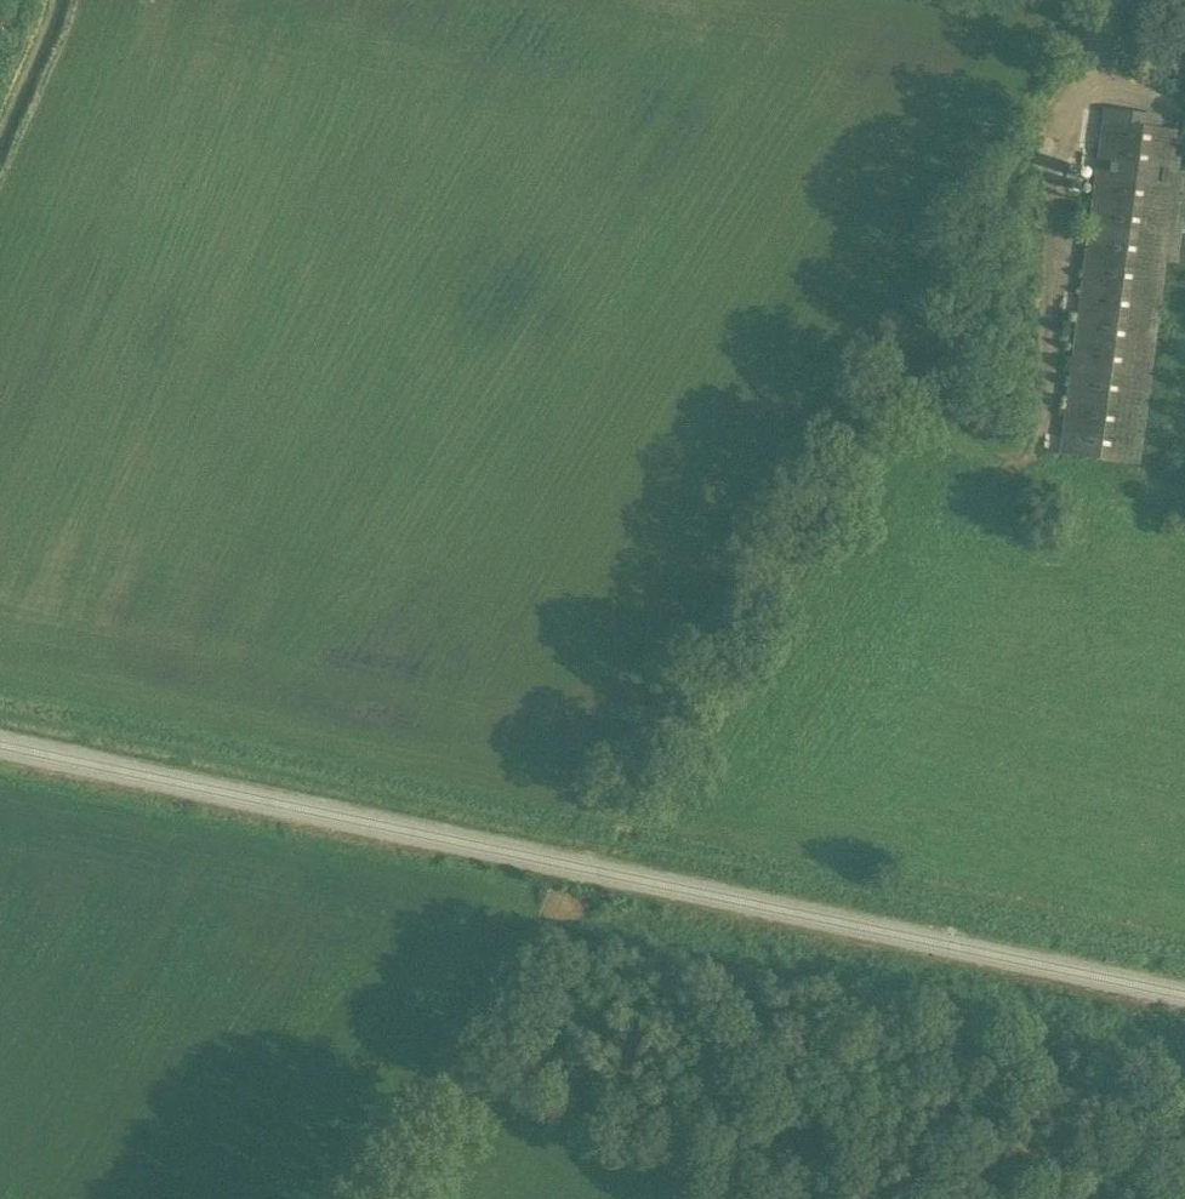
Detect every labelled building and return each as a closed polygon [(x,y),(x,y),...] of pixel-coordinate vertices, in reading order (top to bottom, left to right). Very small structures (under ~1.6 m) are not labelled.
[(1103,122),(1060,456),(1141,465),(1168,263),(1178,264),(1182,235),(1184,235),(1184,172),(1180,171),(1184,133),(1156,129),(1157,116),(1104,110),(1103,122)]
